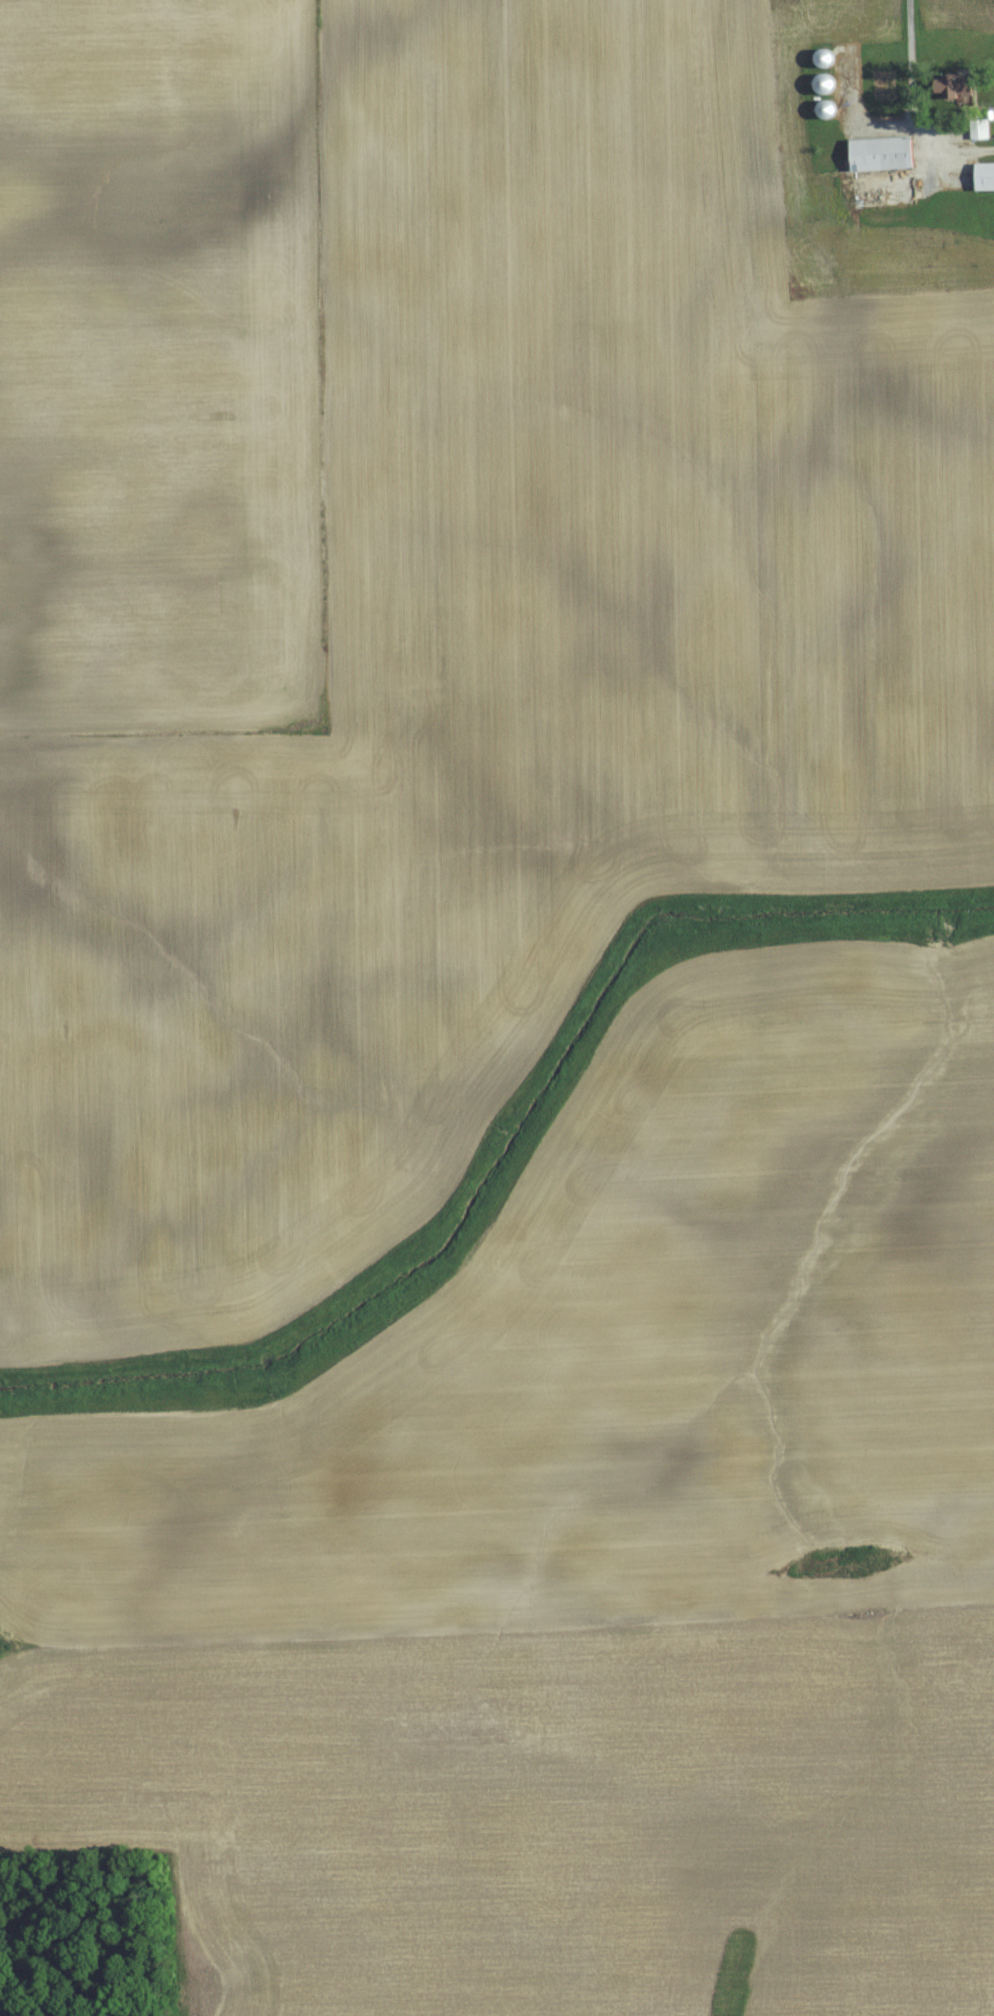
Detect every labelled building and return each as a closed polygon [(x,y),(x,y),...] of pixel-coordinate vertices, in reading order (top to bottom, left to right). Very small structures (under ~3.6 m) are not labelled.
[(833,63),(832,50),(822,51),(823,64),(833,63)] [(817,78),(823,94),(836,89),(831,73),(817,78)] [(952,79),(952,98),(979,98),(979,79),(952,79)] [(830,118),(837,106),(828,101),(821,113),(830,118)] [(920,169),(919,137),(857,139),(858,171),(920,169)] [(993,191),(993,164),(982,164),(982,191),(993,191)]
